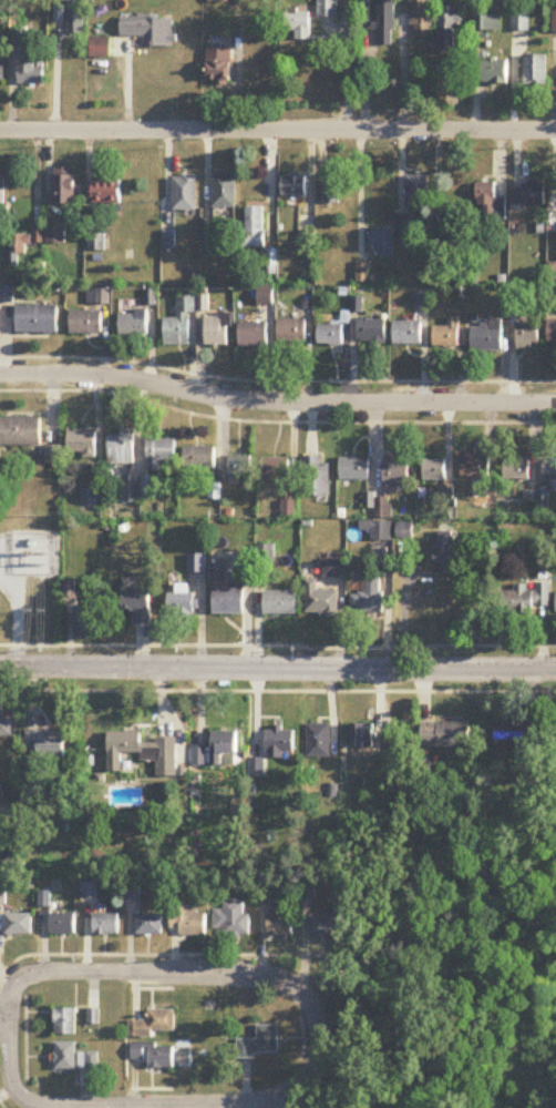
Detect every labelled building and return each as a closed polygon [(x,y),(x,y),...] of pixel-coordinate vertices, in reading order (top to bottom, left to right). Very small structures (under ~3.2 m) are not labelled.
[(337,0),(317,0),(317,18),(337,18),(337,0)] [(369,51),(394,51),(394,0),(378,0),(378,32),(369,32),(369,51)] [(431,33),(431,0),(410,0),(410,33),(431,33)] [(310,14),(286,14),(286,33),(295,33),(295,41),(310,41),(310,14)] [(513,32),(529,32),(529,14),(513,14),(513,32)] [(501,32),(501,15),(474,15),(474,32),(501,32)] [(439,33),(458,33),(458,16),(439,16),(439,33)] [(173,48),(174,18),(122,17),(122,37),(145,37),(145,48),(173,48)] [(232,49),(208,49),(208,86),(232,86),(232,49)] [(525,86),(548,86),(548,57),(525,57),(525,86)] [(508,85),(508,60),(482,60),(482,85),(508,85)] [(19,86),(45,86),(45,66),(19,66),(19,86)] [(53,208),(75,208),(75,172),(53,172),(53,208)] [(196,177),(175,177),(175,211),(196,211),(196,177)] [(235,210),(235,177),(214,177),(214,210),(235,210)] [(323,205),(340,205),(340,177),(323,177),(323,205)] [(429,177),(407,177),(407,208),(429,208),(429,177)] [(283,197),(307,197),(307,178),(283,178),(283,197)] [(477,207),(485,207),(485,222),(507,222),(507,200),(496,200),(496,184),(477,184),(477,207)] [(545,206),(545,184),(513,184),(513,206),(545,206)] [(121,185),(94,185),(94,205),(121,205),(121,185)] [(264,209),(245,209),(245,249),(264,249),(264,209)] [(48,244),(65,244),(65,222),(48,222),(48,244)] [(369,232),(369,248),(378,248),(378,258),(394,258),(394,232),(369,232)] [(104,237),(90,237),(90,251),(104,251),(104,237)] [(274,305),(274,288),(258,288),(258,305),(274,305)] [(190,313),(195,313),(195,298),(178,298),(178,321),(164,321),(164,346),(190,346),(190,313)] [(18,335),(59,335),(59,307),(18,307),(18,335)] [(102,336),(102,313),(71,313),(71,336),(102,336)] [(148,338),(148,313),(120,313),(120,338),(148,338)] [(206,317),(206,347),(228,347),(228,317),(206,317)] [(434,348),(461,348),(461,319),(449,319),(449,328),(434,328),(434,348)] [(306,343),(306,320),(278,320),(278,343),(306,343)] [(387,321),(358,321),(358,344),(387,344),(387,321)] [(503,321),(472,321),(472,352),(503,351),(503,321)] [(555,345),(555,321),(546,321),(546,345),(555,345)] [(394,345),(423,345),(423,322),(394,322),(394,345)] [(240,348),(267,348),(267,323),(240,323),(240,348)] [(517,325),(517,351),(539,351),(539,325),(517,325)] [(318,326),(318,345),(343,345),(343,326),(318,326)] [(42,417),(0,417),(0,447),(42,447),(42,417)] [(83,454),(83,459),(96,459),(96,430),(68,430),(68,454),(83,454)] [(134,434),(109,434),(109,465),(134,465),(134,434)] [(176,464),(176,440),(147,440),(147,470),(159,470),(159,464),(176,464)] [(215,471),(215,447),(183,447),(183,471),(215,471)] [(478,495),(497,495),(497,455),(462,455),(462,479),(478,479),(478,495)] [(229,477),(250,477),(250,456),(229,456),(229,477)] [(329,498),(329,465),(323,465),(323,457),(303,457),(303,498),(329,498)] [(369,457),(341,457),(341,481),(369,481),(369,457)] [(259,483),(292,483),(292,459),(259,459),(259,483)] [(530,480),(530,459),(506,459),(506,480),(530,480)] [(384,461),(384,486),(410,486),(410,461),(384,461)] [(424,481),(446,481),(446,461),(424,461),(424,481)] [(544,462),(543,487),(539,487),(539,507),(553,507),(553,483),(555,483),(555,462),(544,462)] [(372,541),(393,541),(393,522),(362,522),(362,531),(372,531),(372,541)] [(457,570),(457,539),(436,539),(436,570),(457,570)] [(227,583),(227,565),(213,565),(213,583),(227,583)] [(383,612),(383,579),(359,579),(359,596),(353,596),(353,612),(383,612)] [(317,592),(317,581),(306,581),(306,617),(339,617),(339,592),(317,592)] [(550,611),(551,584),(535,584),(535,586),(510,586),(510,611),(550,611)] [(150,588),(124,588),(124,612),(134,612),(134,624),(150,624),(150,588)] [(245,615),(245,589),(214,589),(214,615),(245,615)] [(264,616),(297,616),(297,592),(264,592),(264,616)] [(196,595),(169,595),(169,617),(196,617),(196,595)] [(79,637),(100,637),(100,607),(79,607),(79,637)] [(14,718),(0,718),(0,738),(14,738),(14,718)] [(470,723),(421,723),(421,747),(470,747),(470,723)] [(532,723),(496,723),(496,744),(508,744),(508,754),(532,754),(532,723)] [(374,748),(374,724),(350,724),(350,748),(374,748)] [(307,759),(332,759),(332,725),(307,725),(307,759)] [(266,729),(266,758),(295,758),(295,729),(266,729)] [(65,760),(65,731),(27,731),(27,754),(37,754),(37,760),(65,760)] [(109,732),(109,772),(122,772),(122,754),(142,754),(142,762),(157,762),(158,778),(177,778),(177,740),(143,740),(143,732),(109,732)] [(194,748),(194,766),(209,766),(209,767),(238,767),(239,733),(212,732),(212,748),(194,748)] [(21,828),(21,812),(0,812),(0,828),(21,828)] [(214,911),(214,928),(223,928),(223,937),(250,937),(250,915),(245,915),(245,903),(223,903),(223,911),(214,911)] [(197,906),(169,906),(169,930),(179,930),(179,936),(207,936),(207,916),(197,916),(197,906)] [(32,915),(5,915),(5,935),(32,935),(32,915)] [(76,935),(76,915),(50,915),(50,935),(76,935)] [(94,935),(119,935),(119,915),(94,915),(94,935)] [(136,935),(162,935),(162,915),(136,915),(136,935)] [(294,916),(268,916),(268,937),(294,937),(294,916)] [(337,916),(311,916),(311,938),(337,938),(337,916)] [(76,1036),(77,1009),(55,1009),(55,1036),(76,1036)] [(155,1039),(155,1032),(176,1032),(176,1010),(149,1010),(149,1021),(129,1021),(129,1039),(155,1039)] [(279,1027),(258,1027),(257,1040),(238,1040),(237,1056),(279,1057),(279,1027)] [(55,1069),(76,1069),(76,1043),(55,1043),(55,1069)] [(148,1069),(175,1069),(175,1045),(131,1045),(131,1060),(148,1060),(148,1069)] [(99,1069),(99,1054),(80,1054),(80,1069),(99,1069)]
